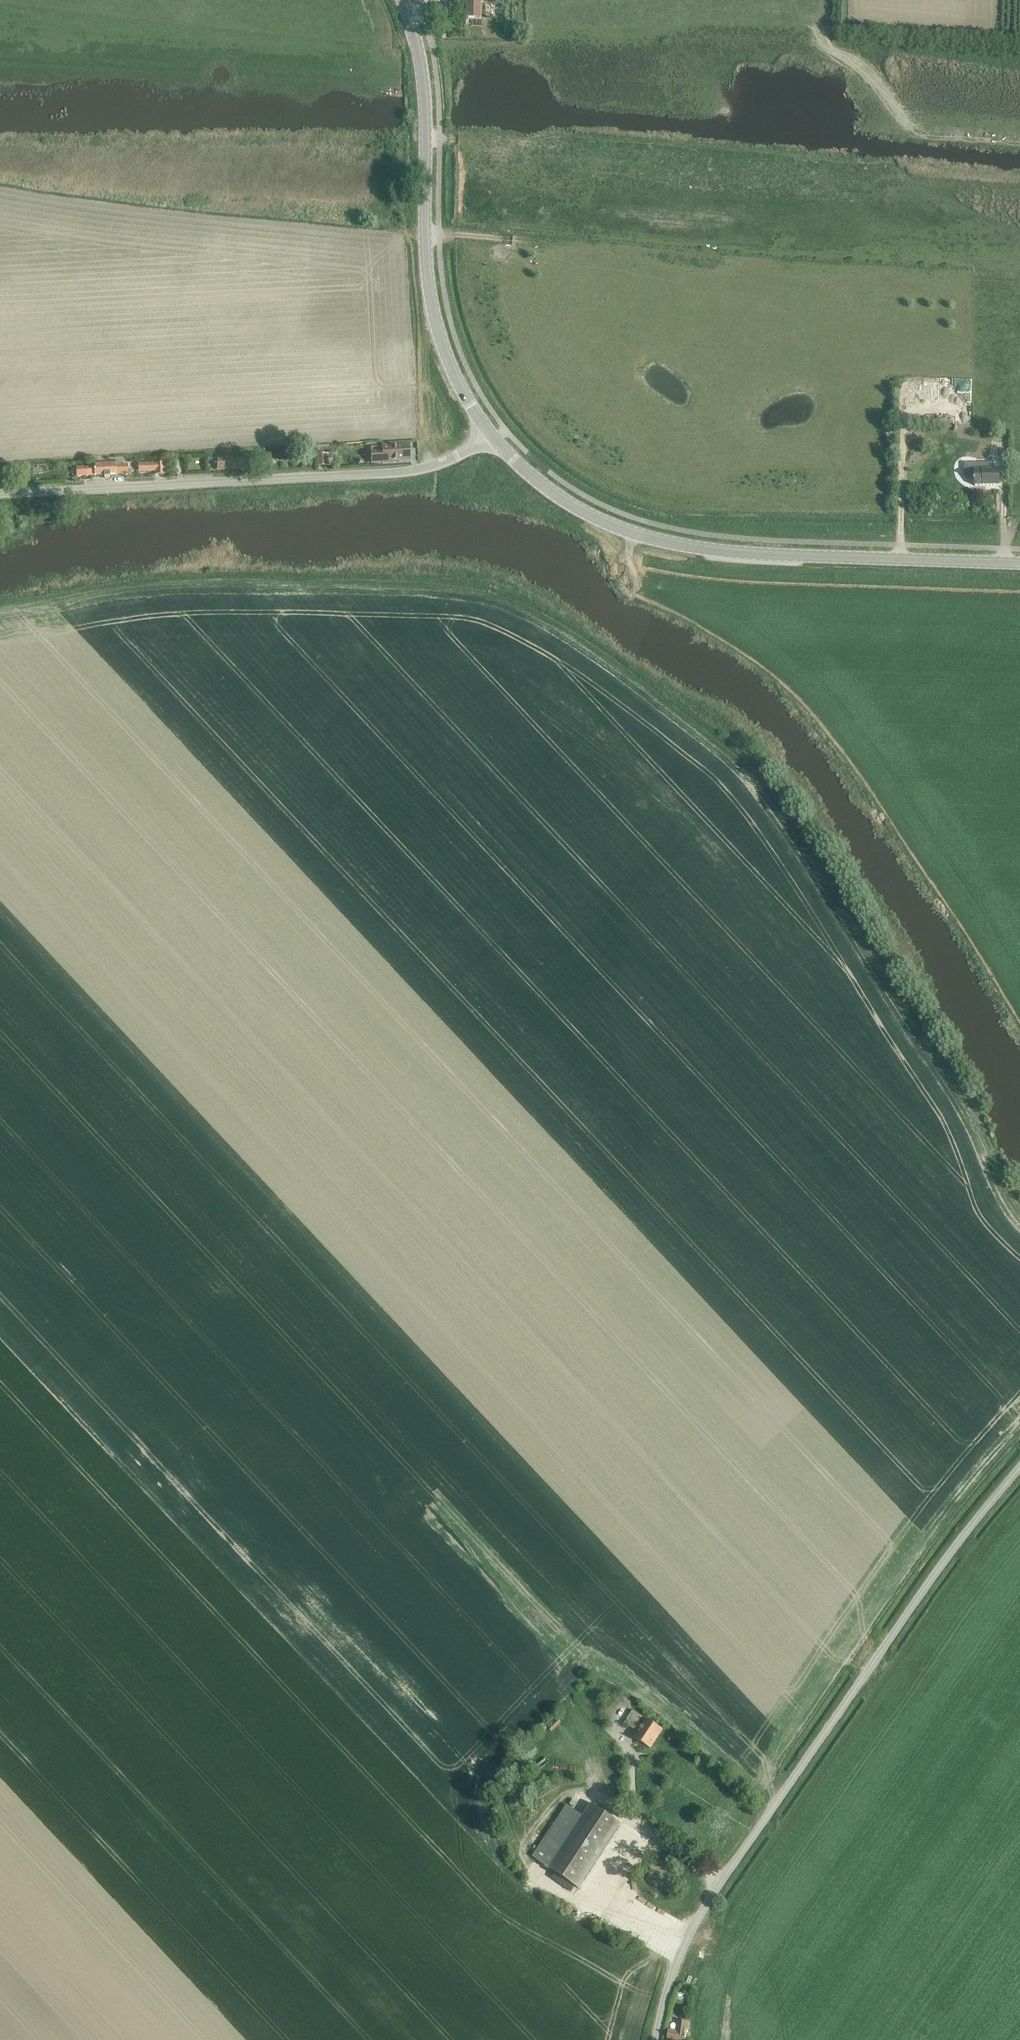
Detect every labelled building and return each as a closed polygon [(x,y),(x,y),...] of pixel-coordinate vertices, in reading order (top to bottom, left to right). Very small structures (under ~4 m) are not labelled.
[(477,17),(478,0),(465,0),(465,17),(477,17)] [(912,390),(912,376),(901,376),(901,401),(907,401),(907,390),(912,390)] [(410,460),(409,445),(381,447),(382,453),(370,454),(371,463),(410,460)] [(327,459),(327,455),(318,455),(318,467),(326,467),(325,459),(327,459)] [(253,469),(253,458),(232,459),(232,457),(216,458),(216,465),(226,465),(226,470),(253,469)] [(92,464),(92,466),(76,467),(76,477),(103,476),(103,477),(109,477),(109,475),(127,474),(126,466),(119,466),(119,463),(92,464)] [(973,463),(963,463),(964,477),(974,477),(974,481),(975,486),(999,486),(999,470),(993,470),(993,467),(977,467),(973,467),(973,463)] [(165,474),(164,464),(154,464),(154,475),(165,474)] [(638,1723),(642,1716),(633,1711),(624,1723),(638,1732),(634,1738),(650,1749),(662,1730),(646,1719),(642,1725),(638,1723)] [(591,1804),(583,1817),(565,1806),(532,1857),(549,1868),(578,1889),(620,1824),(591,1804)] [(569,1885),(567,1889),(574,1893),(577,1888),(569,1885)] [(666,2039),(687,2039),(688,2039),(685,2039),(687,2022),(677,2021),(675,2031),(668,2030),(666,2039)]
